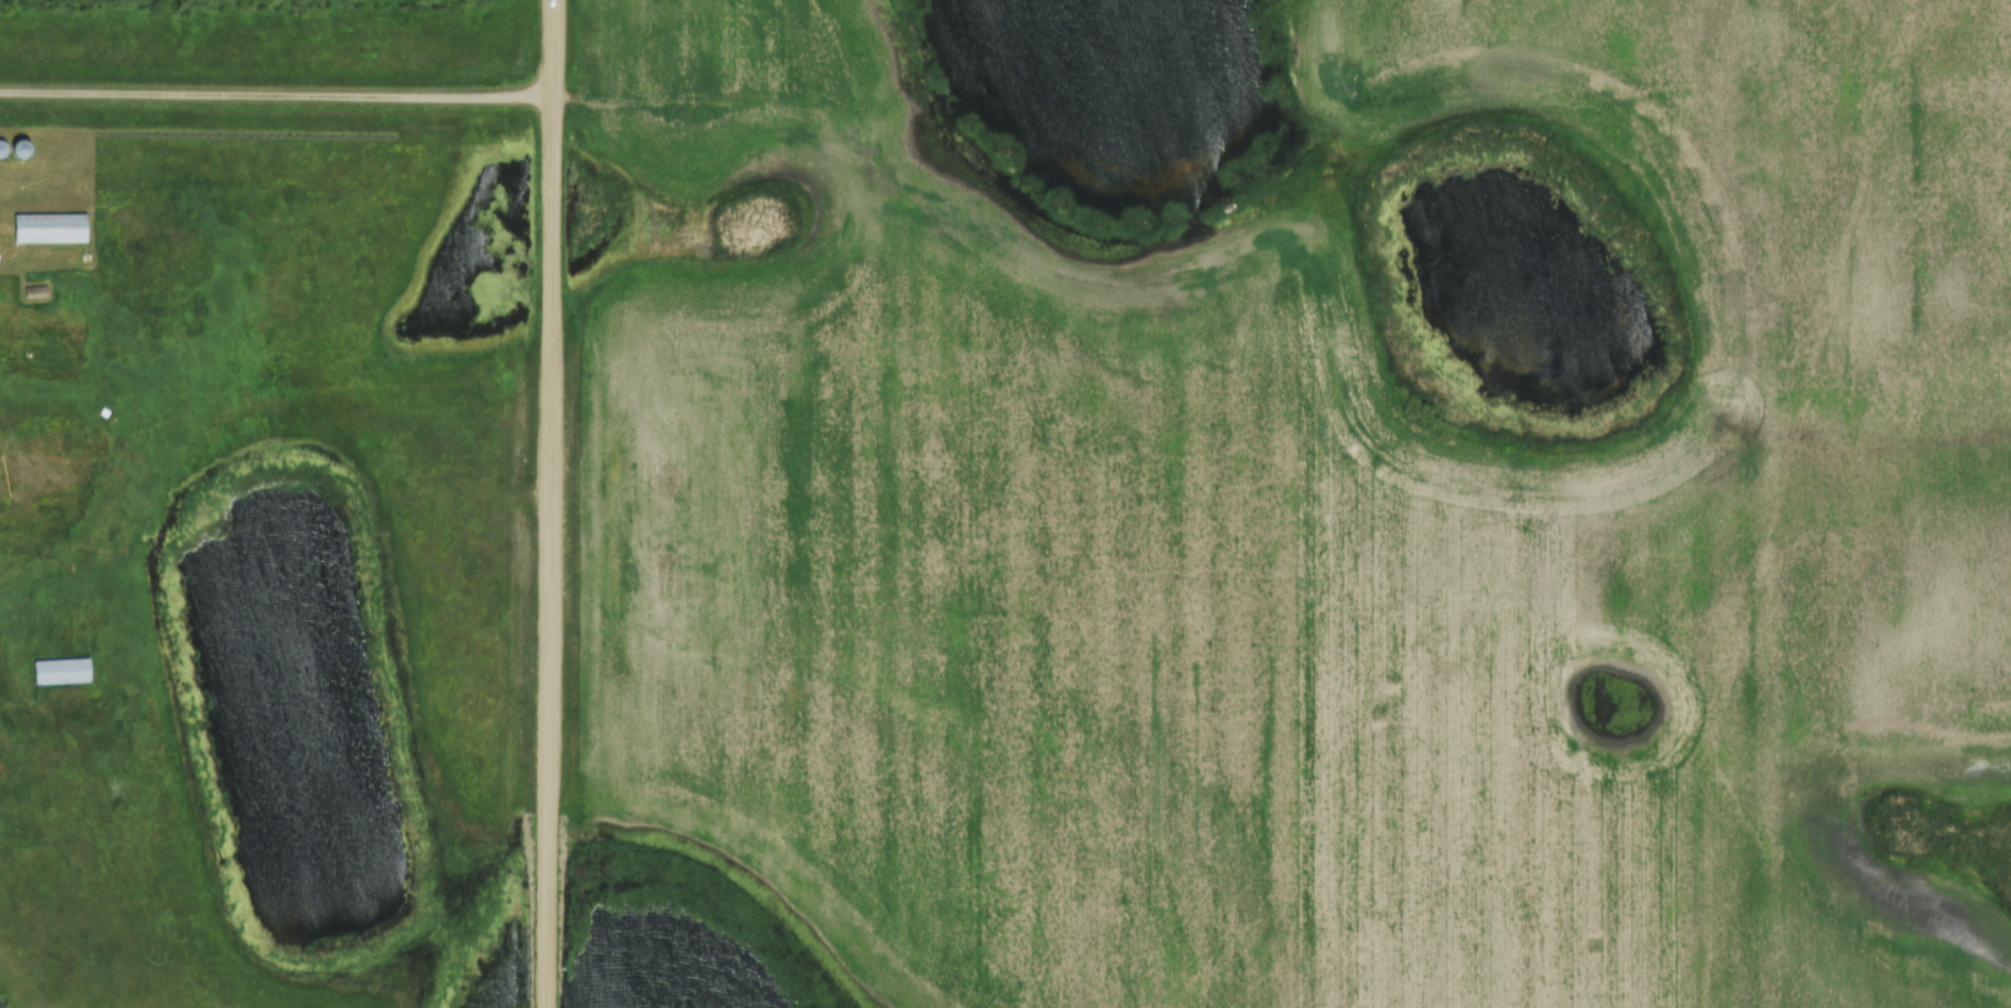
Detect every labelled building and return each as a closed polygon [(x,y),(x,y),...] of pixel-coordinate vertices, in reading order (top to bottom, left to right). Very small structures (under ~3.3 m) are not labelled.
[(86,243),(86,214),(12,214),(12,243),(86,243)] [(44,297),(44,289),(26,289),(26,297),(44,297)] [(88,682),(87,658),(32,661),(33,684),(88,682)]
